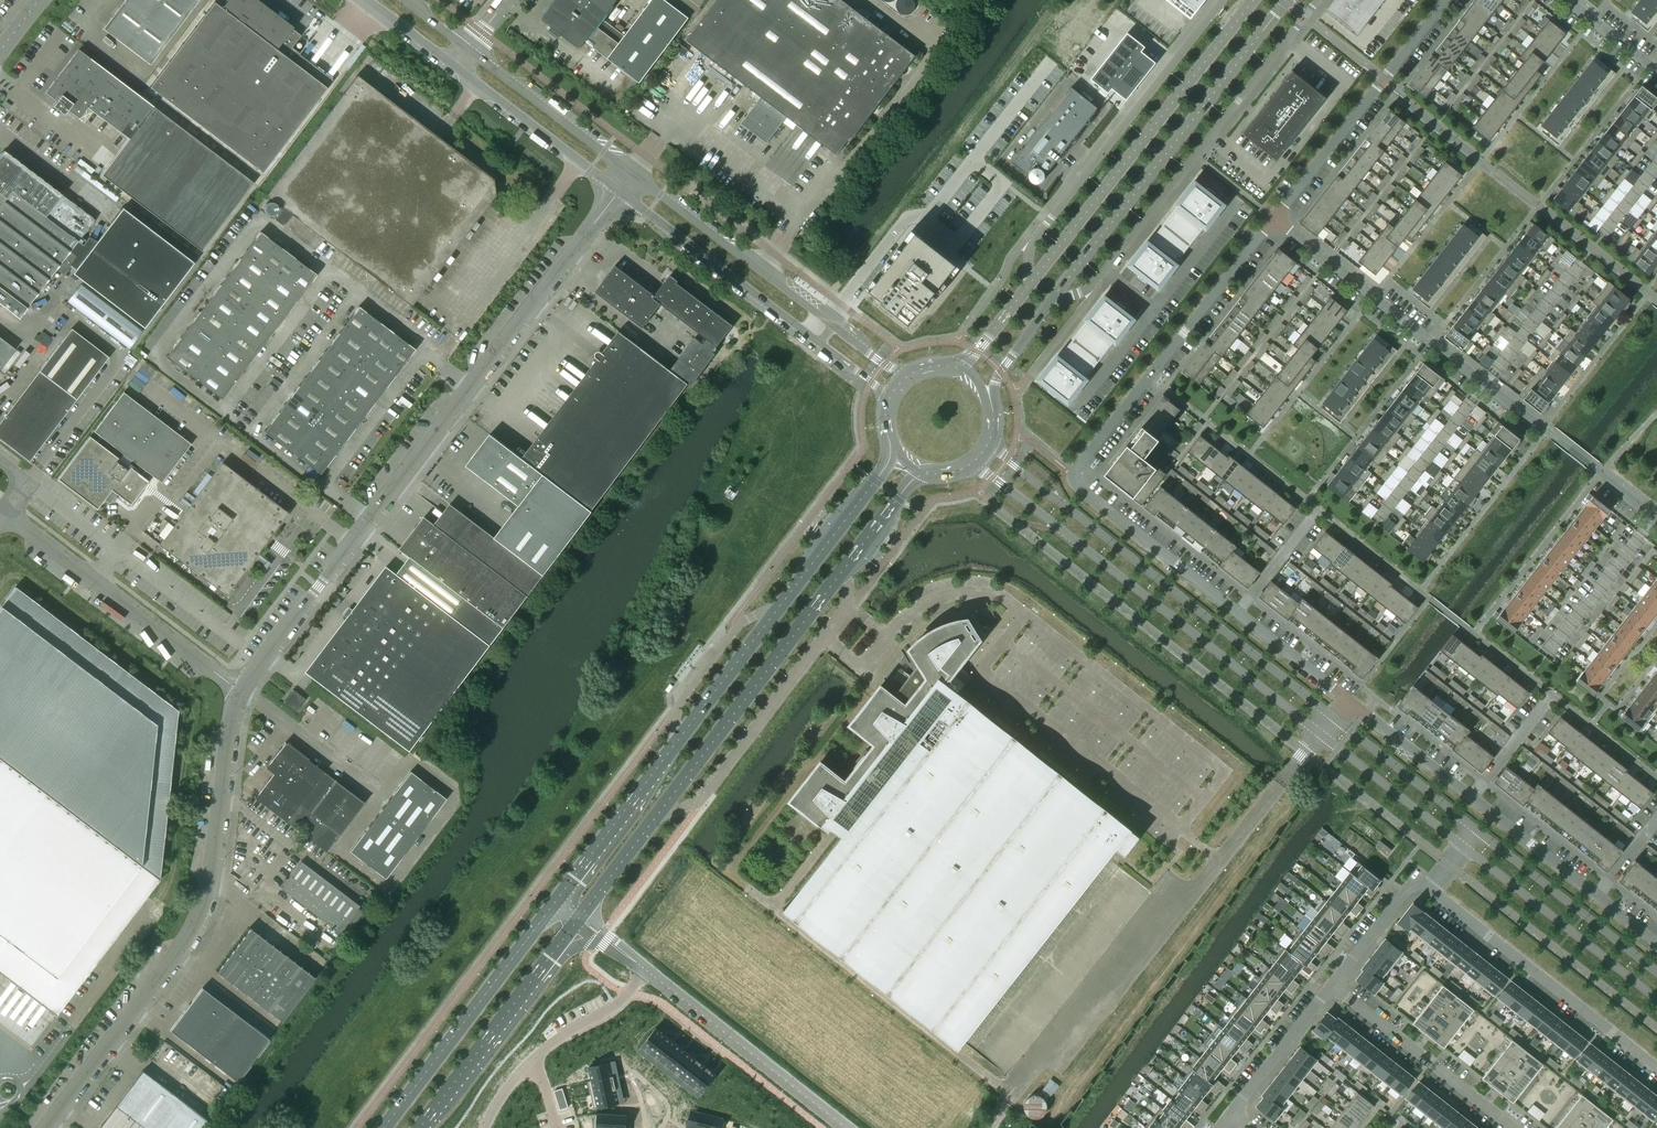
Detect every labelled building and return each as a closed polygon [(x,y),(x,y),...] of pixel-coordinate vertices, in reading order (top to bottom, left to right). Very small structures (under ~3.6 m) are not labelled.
[(102,29),(150,65),(199,0),(124,0),(102,29)] [(149,87),(262,173),(327,87),(294,63),(310,42),(292,29),(254,0),(230,0),(217,0),(215,3),(214,2),(149,87)] [(617,0),(556,0),(541,19),(551,27),(549,31),(558,38),(561,34),(580,49),(585,42),(639,83),(689,18),(665,0),(652,0),(625,36),(603,19),(617,0)] [(686,40),(761,97),(741,123),(767,143),(787,117),(837,155),(847,141),(850,142),(899,77),(902,76),(903,74),(902,73),(915,56),(842,0),(717,0),(686,40)] [(1189,18),(1204,0),(1166,0),(1189,18)] [(1326,10),(1337,18),(1351,0),(1334,0),(1326,10)] [(1359,0),(1351,0),(1337,18),(1347,26),(1364,4),(1359,0)] [(1381,0),(1359,0),(1364,4),(1374,12),(1383,2),(1381,0)] [(1492,14),(1474,0),(1467,9),(1484,23),(1492,14)] [(1494,0),(1475,0),(1474,0),(1492,14),(1499,4),(1494,0)] [(1530,1),(1528,0),(1524,0),(1520,5),(1524,8),(1530,1)] [(1656,20),(1656,0),(1641,0),(1632,12),(1635,14),(1631,19),(1648,32),(1656,20)] [(1364,4),(1347,26),(1357,34),(1374,12),(1364,4)] [(1518,16),(1524,8),(1520,5),(1514,13),(1518,16)] [(1529,17),(1535,9),(1531,6),(1525,14),(1529,17)] [(1484,23),(1467,9),(1460,19),(1477,32),(1484,23)] [(1509,27),(1515,20),(1511,17),(1505,24),(1509,27)] [(1520,28),(1526,21),(1522,18),(1516,25),(1520,28)] [(1477,32),(1460,19),(1452,28),(1469,42),(1477,32)] [(1566,33),(1549,20),(1541,30),(1558,43),(1566,33)] [(1504,34),(1509,27),(1505,24),(1500,31),(1504,34)] [(1514,35),(1520,28),(1516,25),(1510,32),(1514,35)] [(1469,42),(1452,28),(1445,37),(1462,51),(1469,42)] [(1558,43),(1541,30),(1534,39),(1551,52),(1558,43)] [(1127,33),(1091,79),(1109,93),(1113,89),(1125,99),(1154,62),(1142,52),(1145,48),(1127,33)] [(1500,39),(1496,36),(1490,43),(1494,46),(1500,39)] [(1462,51),(1445,37),(1438,47),(1455,60),(1462,51)] [(1505,47),(1511,40),(1507,37),(1501,44),(1505,47)] [(1551,52),(1534,39),(1526,48),(1543,62),(1551,52)] [(1489,53),(1494,46),(1490,43),(1485,50),(1489,53)] [(1500,54),(1505,47),(1501,44),(1496,51),(1500,54)] [(1455,60),(1438,47),(1430,56),(1447,70),(1455,60)] [(1543,62),(1526,48),(1519,58),(1536,71),(1536,70),(1543,62)] [(253,183),(79,50),(74,56),(71,57),(71,56),(70,57),(71,61),(70,61),(67,62),(66,62),(66,63),(67,66),(66,67),(63,67),(62,68),(63,71),(46,93),(57,101),(53,106),(64,115),(68,110),(78,118),(87,107),(129,139),(101,175),(201,251),(253,183)] [(1480,65),(1485,58),(1481,54),(1476,62),(1480,65)] [(1491,66),(1496,58),(1492,55),(1487,62),(1491,66)] [(1447,70),(1430,56),(1423,66),(1440,79),(1447,70)] [(1536,71),(1519,58),(1518,58),(1523,62),(1516,71),(1533,84),(1541,74),(1536,70),(1536,71)] [(1558,146),(1615,73),(1598,60),(1595,64),(1592,62),(1542,126),(1545,128),(1541,132),(1558,146)] [(1474,72),(1480,65),(1476,62),(1470,69),(1474,72)] [(1485,73),(1491,66),(1487,62),(1481,70),(1485,73)] [(1440,79),(1423,66),(1416,75),(1433,88),(1440,79)] [(1292,70),(1242,133),(1277,160),(1326,97),(1292,70)] [(1533,84),(1516,71),(1509,80),(1526,94),(1533,84)] [(1465,83),(1471,76),(1467,73),(1461,80),(1465,83)] [(1476,84),(1481,77),(1477,74),(1472,81),(1476,84)] [(1433,88),(1416,75),(1408,85),(1421,95),(1420,95),(1425,98),(1433,88)] [(494,194),(492,179),(356,76),(266,195),(283,209),(292,215),(410,305),(494,194)] [(1459,91),(1465,83),(1461,80),(1455,88),(1459,91)] [(1526,94),(1509,80),(1502,90),(1519,103),(1526,94)] [(1470,92),(1476,84),(1472,81),(1466,88),(1470,92)] [(1642,85),(1634,95),(1651,109),(1652,108),(1656,101),(1656,97),(1642,85)] [(1071,87),(1012,163),(1025,173),(1035,161),(1047,171),(1097,108),(1071,87)] [(1519,103),(1502,90),(1494,99),(1511,112),(1519,103)] [(1450,102),(1456,95),(1452,92),(1446,99),(1450,102)] [(1461,103),(1467,96),(1463,93),(1457,100),(1461,103)] [(1651,109),(1634,95),(1626,104),(1644,118),(1643,119),(1647,123),(1656,112),(1652,108),(1651,109)] [(1444,109),(1450,102),(1446,99),(1440,106),(1444,109)] [(1511,112),(1494,99),(1487,108),(1504,122),(1511,112)] [(1455,110),(1461,103),(1457,100),(1451,107),(1455,110)] [(1626,104),(1619,113),(1619,114),(1636,127),(1637,127),(1643,119),(1644,118),(1626,104)] [(1504,122),(1487,108),(1480,118),(1497,131),(1504,122)] [(1406,123),(1401,119),(1388,109),(1381,119),(1398,133),(1406,123)] [(1636,127),(1619,114),(1619,113),(1616,111),(1613,117),(1615,119),(1612,123),(1633,140),(1641,130),(1637,127),(1636,127)] [(1497,131),(1480,118),(1472,128),(1489,141),(1497,131)] [(1398,133),(1381,119),(1373,128),(1390,142),(1398,133)] [(1633,140),(1612,123),(1604,133),(1621,146),(1621,147),(1626,150),(1633,140)] [(1390,142),(1373,128),(1366,138),(1383,151),(1390,142)] [(1621,146),(1604,133),(1597,142),(1614,155),(1615,155),(1621,147),(1621,146)] [(1415,146),(1421,139),(1417,136),(1411,143),(1415,146)] [(1383,151),(1366,138),(1359,147),(1376,161),(1383,151)] [(1648,148),(1653,141),(1650,138),(1644,145),(1648,148)] [(1614,155),(1597,142),(1590,151),(1611,168),(1619,158),(1615,155),(1614,155)] [(1410,154),(1415,146),(1411,143),(1406,150),(1410,154)] [(1419,157),(1425,149),(1421,146),(1415,154),(1419,157)] [(1376,161),(1359,147),(1351,157),(1368,170),(1376,161)] [(1644,153),(1641,150),(1635,157),(1639,160),(1644,153)] [(84,233),(85,233),(88,230),(88,228),(89,226),(91,226),(93,223),(93,221),(94,220),(93,219),(93,217),(88,214),(86,214),(85,213),(84,211),(80,207),(78,208),(77,206),(76,205),(72,201),(70,201),(60,194),(60,192),(55,189),(54,189),(52,188),(52,186),(47,183),(46,183),(44,182),(44,180),(39,176),(37,177),(36,175),(35,174),(31,170),(29,170),(28,169),(27,168),(23,164),(21,164),(19,163),(19,161),(14,158),(13,158),(11,157),(11,155),(6,152),(5,152),(3,151),(2,152),(1,152),(0,154),(0,304),(19,319),(56,270),(63,275),(70,265),(77,256),(70,251),(84,233)] [(1611,168),(1590,151),(1582,161),(1604,178),(1611,168)] [(1413,164),(1419,157),(1415,154),(1409,161),(1413,164)] [(1401,165),(1406,158),(1402,155),(1397,162),(1401,165)] [(1368,170),(1351,157),(1344,166),(1361,179),(1368,170)] [(1633,167),(1639,160),(1635,157),(1630,164),(1633,167)] [(1462,175),(1445,161),(1437,171),(1454,185),(1462,175)] [(1604,178),(1582,161),(1575,170),(1592,183),(1592,184),(1596,187),(1604,178)] [(1395,172),(1401,165),(1397,162),(1391,169),(1395,172)] [(1404,175),(1410,168),(1406,165),(1400,172),(1404,175)] [(1361,179),(1344,166),(1336,175),(1354,189),(1361,179)] [(1624,178),(1630,171),(1626,169),(1621,176),(1624,178)] [(1630,171),(1624,178),(1632,185),(1639,175),(1631,169),(1630,171)] [(1592,183),(1575,170),(1567,179),(1585,193),(1592,184),(1592,183)] [(1454,185),(1437,171),(1430,181),(1447,194),(1454,185)] [(1398,183),(1404,175),(1400,172),(1394,179),(1398,183)] [(1386,184),(1392,176),(1388,173),(1382,181),(1386,184)] [(1354,189),(1336,175),(1329,185),(1346,198),(1354,189)] [(1618,185),(1624,178),(1621,176),(1615,183),(1618,185)] [(1632,185),(1624,178),(1618,185),(1617,188),(1624,194),(1632,185)] [(1585,193),(1567,179),(1561,188),(1560,189),(1577,202),(1578,202),(1585,193)] [(1380,191),(1386,184),(1382,181),(1376,188),(1380,191)] [(1447,194),(1430,181),(1423,190),(1440,203),(1447,194)] [(1149,240),(1129,265),(1158,288),(1178,263),(1205,228),(1223,205),(1194,182),(1176,206),(1149,240)] [(1389,194),(1395,187),(1391,184),(1385,191),(1389,194)] [(1346,198),(1329,185),(1322,194),(1339,207),(1346,198)] [(1577,202),(1560,189),(1561,188),(1557,186),(1554,192),(1556,194),(1552,198),(1574,215),(1582,205),(1578,202),(1577,202)] [(1609,197),(1615,190),(1611,187),(1606,194),(1609,197)] [(1615,190),(1609,197),(1617,203),(1624,194),(1617,188),(1615,190)] [(1440,203),(1423,190),(1415,199),(1432,213),(1440,203)] [(1383,201),(1389,194),(1385,191),(1379,198),(1383,201)] [(1371,202),(1377,195),(1373,192),(1367,199),(1371,202)] [(1339,207),(1322,194),(1314,203),(1331,217),(1339,207)] [(1604,204),(1609,197),(1606,194),(1600,201),(1604,204)] [(1646,207),(1652,200),(1644,194),(1636,203),(1644,209),(1646,207)] [(1617,203),(1609,197),(1604,204),(1602,206),(1610,213),(1617,203)] [(1365,210),(1371,202),(1367,199),(1361,206),(1365,210)] [(1432,213),(1415,199),(1408,209),(1425,222),(1432,213)] [(1649,210),(1655,203),(1652,200),(1646,207),(1649,210)] [(1331,217),(1314,203),(1307,213),(1324,226),(1331,217)] [(1374,213),(1380,206),(1376,203),(1370,210),(1374,213)] [(1629,213),(1637,219),(1642,212),(1644,209),(1636,203),(1629,213)] [(1595,216),(1600,209),(1597,206),(1591,213),(1595,216)] [(1600,209),(1595,216),(1603,222),(1610,213),(1602,206),(1600,209)] [(77,256),(70,265),(75,269),(72,273),(144,328),(194,263),(122,208),(97,241),(88,242),(77,256)] [(292,215),(283,209),(275,220),(283,226),(292,215)] [(1425,222),(1408,209),(1400,218),(1417,231),(1425,222)] [(1369,220),(1374,213),(1370,210),(1365,217),(1369,220)] [(1356,221),(1362,214),(1358,211),(1352,218),(1356,221)] [(1640,222),(1646,215),(1642,212),(1637,219),(1640,222)] [(1324,226),(1307,213),(1299,223),(1316,236),(1324,226)] [(1631,226),(1637,219),(1629,213),(1621,222),(1629,228),(1631,226)] [(1591,221),(1587,225),(1595,231),(1603,222),(1595,216),(1591,221)] [(1351,229),(1356,221),(1352,218),(1347,225),(1351,229)] [(1417,231),(1400,218),(1393,227),(1388,223),(1410,241),(1417,231)] [(1640,222),(1637,219),(1631,226),(1635,229),(1640,222)] [(1360,232),(1365,224),(1361,221),(1356,229),(1360,232)] [(1554,240),(1530,221),(1526,227),(1528,229),(1525,233),(1547,250),(1554,240)] [(1410,241),(1388,223),(1381,233),(1398,246),(1404,238),(1410,242),(1410,241)] [(1430,309),(1487,236),(1470,223),(1466,228),(1463,226),(1414,289),(1416,291),(1413,296),(1430,309)] [(1354,239),(1360,232),(1356,229),(1350,236),(1354,239)] [(1341,240),(1347,233),(1343,230),(1337,237),(1341,240)] [(1631,233),(1628,231),(1622,238),(1626,240),(1631,233)] [(221,399),(316,274),(260,232),(165,357),(221,399)] [(916,232),(870,291),(882,301),(882,302),(910,324),(910,323),(957,264),(916,232)] [(1654,232),(1647,242),(1656,250),(1656,235),(1654,232)] [(1398,246),(1381,233),(1373,242),(1390,256),(1398,246)] [(1547,250),(1525,233),(1518,243),(1535,256),(1542,247),(1546,251),(1547,250)] [(1336,247),(1341,240),(1337,237),(1332,244),(1336,247)] [(1345,250),(1351,243),(1347,240),(1341,247),(1345,250)] [(1390,256),(1373,242),(1366,252),(1383,265),(1390,256)] [(1640,251),(1639,251),(1656,265),(1656,264),(1656,250),(1647,242),(1640,251)] [(1535,256),(1518,243),(1510,252),(1528,265),(1535,256)] [(1656,265),(1639,251),(1640,251),(1635,247),(1627,257),(1652,277),(1656,270),(1653,269),(1656,265)] [(1296,262),(1279,249),(1271,258),(1288,272),(1296,262)] [(1383,265),(1366,252),(1358,261),(1375,275),(1383,265)] [(1528,265),(1510,252),(1503,261),(1524,278),(1525,278),(1521,274),(1528,265)] [(1559,261),(1563,255),(1560,253),(1555,259),(1559,261)] [(1288,272),(1271,258),(1264,268),(1281,281),(1288,272)] [(1554,267),(1559,261),(1555,259),(1550,265),(1554,267)] [(1524,278),(1503,261),(1496,271),(1517,287),(1524,278)] [(655,295),(635,280),(615,265),(595,292),(643,328),(661,304),(707,339),(702,344),(694,338),(670,370),(688,384),(691,386),(715,354),(712,352),(713,351),(714,351),(716,351),(717,350),(717,348),(716,347),(717,346),(733,325),(677,283),(678,281),(670,275),(666,280),(655,295)] [(1281,281),(1264,268),(1256,277),(1273,291),(1281,281)] [(1545,279),(1550,272),(1547,269),(1541,276),(1545,279)] [(1517,287),(1496,271),(1488,280),(1510,297),(1517,287)] [(1306,286),(1311,278),(1307,275),(1302,282),(1306,286)] [(1539,286),(1545,279),(1541,276),(1536,283),(1539,286)] [(1273,291),(1256,277),(1249,286),(1266,300),(1273,291)] [(1590,286),(1594,280),(1591,277),(1586,283),(1590,286)] [(1510,297),(1488,280),(1481,289),(1498,303),(1505,294),(1509,297),(1510,297)] [(1300,293),(1306,286),(1302,282),(1296,290),(1300,293)] [(1629,299),(1612,286),(1608,282),(1600,292),(1624,312),(1628,306),(1626,304),(1629,299)] [(1585,292),(1590,286),(1586,283),(1582,289),(1585,292)] [(80,284),(67,301),(128,348),(141,331),(80,284)] [(1309,296),(1315,289),(1311,285),(1305,293),(1309,296)] [(1266,300),(1249,286),(1241,296),(1259,309),(1266,300)] [(1530,298),(1535,291),(1532,288),(1527,295),(1530,298)] [(1498,303),(1481,289),(1473,299),(1495,316),(1495,315),(1491,312),(1498,303)] [(1624,312),(1600,292),(1593,301),(1614,318),(1621,310),(1624,312)] [(1303,303),(1309,296),(1305,293),(1299,300),(1303,303)] [(1291,304),(1297,297),(1293,294),(1287,301),(1291,304)] [(1576,303),(1581,296),(1578,294),(1572,301),(1576,303)] [(1524,305),(1530,298),(1527,295),(1521,302),(1524,305)] [(1259,309),(1241,296),(1234,305),(1251,319),(1259,309)] [(1057,357),(1039,379),(1068,402),(1086,379),(1085,378),(1114,341),(1115,342),(1133,319),(1104,297),(1087,319),(1088,320),(1059,358),(1057,357)] [(1347,310),(1330,297),(1322,307),(1340,320),(1347,310)] [(1495,316),(1473,299),(1466,308),(1488,325),(1495,316)] [(1285,311),(1291,304),(1287,301),(1281,308),(1285,311)] [(1570,310),(1576,303),(1572,301),(1567,308),(1570,310)] [(1614,318),(1593,301),(1592,302),(1596,305),(1589,314),(1607,328),(1614,318)] [(1294,315),(1300,307),(1296,304),(1290,311),(1294,315)] [(1251,319),(1234,305),(1227,314),(1244,328),(1251,319)] [(320,474),(414,349),(358,306),(264,431),(320,474)] [(1340,320),(1322,307),(1315,316),(1332,329),(1340,320)] [(1515,316),(1521,309),(1517,307),(1512,314),(1515,316)] [(1488,325),(1466,308),(1459,317),(1476,331),(1483,322),(1487,325),(1488,325)] [(1289,322),(1294,315),(1290,311),(1285,319),(1289,322)] [(1561,322),(1567,315),(1563,312),(1558,319),(1561,322)] [(1276,323),(1282,316),(1278,313),(1272,320),(1276,323)] [(1244,328),(1227,314),(1219,324),(1236,337),(1244,328)] [(1510,323),(1515,316),(1512,314),(1506,321),(1510,323)] [(1607,328),(1589,314),(1582,323),(1599,337),(1607,328)] [(1332,329),(1315,316),(1308,325),(1325,339),(1332,329)] [(1476,331),(1459,317),(1451,327),(1473,344),(1473,343),(1469,340),(1476,331)] [(1555,329),(1561,322),(1558,319),(1552,326),(1555,329)] [(1270,330),(1276,323),(1272,320),(1266,327),(1270,330)] [(1280,333),(1285,326),(1281,323),(1276,330),(1280,333)] [(1599,337),(1582,323),(1575,332),(1571,329),(1570,329),(1592,347),(1599,337)] [(1236,337),(1219,324),(1212,333),(1229,347),(1236,337)] [(1325,339),(1308,325),(1300,335),(1317,348),(1325,339)] [(1500,335),(1506,328),(1503,325),(1497,332),(1500,335)] [(1473,344),(1451,327),(1444,336),(1465,353),(1473,344)] [(108,357),(71,329),(0,422),(0,439),(29,461),(108,357)] [(1592,347),(1570,329),(1563,339),(1585,356),(1592,347)] [(1274,340),(1280,333),(1276,330),(1270,337),(1274,340)] [(1261,342),(1267,335),(1263,331),(1257,339),(1261,342)] [(1546,341),(1552,334),(1548,331),(1543,338),(1546,341)] [(1495,342),(1500,335),(1497,332),(1491,339),(1495,342)] [(1229,347),(1212,333),(1205,343),(1222,356),(1229,347)] [(1317,348),(1300,335),(1293,344),(1315,361),(1316,361),(1311,357),(1317,348)] [(592,511),(688,384),(670,370),(626,337),(610,358),(605,355),(600,361),(605,364),(530,464),(592,511)] [(1340,423),(1397,350),(1380,337),(1376,342),(1374,340),(1324,403),(1326,405),(1323,410),(1340,423)] [(14,349),(0,338),(0,368),(14,349)] [(1541,348),(1546,341),(1543,338),(1537,345),(1541,348)] [(1256,349),(1261,342),(1257,339),(1252,346),(1256,349)] [(1585,356),(1563,339),(1556,348),(1577,365),(1585,356)] [(1265,352),(1271,345),(1267,342),(1261,349),(1265,352)] [(1222,356),(1205,343),(1197,352),(1214,365),(1222,356)] [(1315,361),(1293,344),(1298,348),(1291,357),(1308,371),(1315,361)] [(1486,354),(1491,347),(1488,344),(1482,351),(1486,354)] [(1577,365),(1556,348),(1548,358),(1570,375),(1577,365)] [(1259,359),(1265,352),(1261,349),(1255,356),(1259,359)] [(1246,361),(1252,353),(1248,350),(1242,357),(1246,361)] [(1532,359),(1537,352),(1534,350),(1528,357),(1532,359)] [(1480,361),(1486,354),(1482,351),(1477,358),(1480,361)] [(1214,365),(1197,352),(1190,361),(1207,375),(1214,365)] [(1241,368),(1246,361),(1242,357),(1237,365),(1241,368)] [(1308,371),(1291,357),(1283,367),(1300,380),(1308,371)] [(1526,367),(1532,359),(1528,357),(1523,364),(1526,367)] [(1570,375),(1548,358),(1552,361),(1546,370),(1541,366),(1541,367),(1562,384),(1570,375)] [(1250,371),(1256,364),(1252,360),(1246,368),(1250,371)] [(1207,375),(1190,361),(1182,371),(1195,381),(1199,385),(1207,375)] [(1445,379),(1423,362),(1415,372),(1437,389),(1445,379)] [(1300,380),(1283,367),(1276,376),(1293,389),(1300,380)] [(1562,384),(1541,367),(1534,376),(1555,393),(1562,384)] [(1244,378),(1250,371),(1246,368),(1240,375),(1244,378)] [(1517,378),(1522,371),(1519,368),(1513,376),(1517,378)] [(1232,379),(1237,372),(1233,369),(1228,376),(1232,379)] [(1437,389),(1415,372),(1408,382),(1430,399),(1437,389)] [(1226,386),(1232,379),(1228,376),(1222,383),(1226,386)] [(1293,389),(1276,376),(1269,385),(1286,399),(1293,389)] [(1511,385),(1517,378),(1513,376),(1508,383),(1511,385)] [(1555,393),(1534,376),(1526,386),(1548,403),(1555,393)] [(1235,390),(1241,382),(1237,379),(1231,387),(1235,390)] [(1430,399),(1408,382),(1401,391),(1418,405),(1425,396),(1429,399),(1430,399)] [(1219,396),(1224,389),(1220,385),(1215,393),(1219,396)] [(1286,399),(1269,385),(1261,395),(1278,408),(1286,399)] [(1548,403),(1526,386),(1518,395),(1543,415),(1547,409),(1545,407),(1548,403)] [(1229,397),(1235,390),(1231,387),(1226,394),(1229,397)] [(1450,399),(1455,392),(1452,390),(1446,397),(1450,399)] [(1418,405),(1401,391),(1393,400),(1415,417),(1411,413),(1418,405)] [(161,483),(191,444),(123,392),(94,431),(100,436),(97,441),(90,436),(57,479),(97,509),(104,499),(110,503),(117,494),(120,496),(119,496),(130,504),(148,481),(141,475),(145,471),(161,483)] [(1278,408),(1261,395),(1254,404),(1271,418),(1278,408)] [(1142,504),(1166,474),(1155,465),(1155,467),(1145,459),(1160,440),(1158,437),(1180,409),(1163,396),(1110,462),(1112,464),(1104,473),(1113,480),(1112,481),(1142,504)] [(1444,406),(1450,399),(1446,397),(1441,404),(1444,406)] [(1415,417),(1393,400),(1386,410),(1403,423),(1403,424),(1407,427),(1415,417)] [(1271,418),(1254,404),(1246,414),(1263,427),(1271,418)] [(1435,418),(1441,411),(1437,408),(1432,415),(1435,418)] [(1403,423),(1386,410),(1379,419),(1396,432),(1403,424),(1403,423)] [(1481,424),(1486,417),(1483,414),(1477,421),(1481,424)] [(1430,425),(1435,418),(1432,415),(1426,422),(1430,425)] [(1396,432),(1379,419),(1371,428),(1393,445),(1401,435),(1396,432)] [(1197,432),(1203,424),(1199,421),(1193,429),(1197,432)] [(1475,431),(1481,424),(1477,421),(1472,428),(1475,431)] [(1520,438),(1502,425),(1498,421),(1490,431),(1515,451),(1518,445),(1516,443),(1520,438)] [(1420,437),(1426,430),(1422,427),(1417,434),(1420,437)] [(1393,445),(1371,428),(1364,438),(1385,455),(1393,445)] [(1515,451),(1490,431),(1490,432),(1494,435),(1487,444),(1504,458),(1511,449),(1515,451)] [(1188,443),(1194,436),(1190,433),(1184,440),(1188,443)] [(1466,442),(1472,435),(1468,433),(1463,440),(1466,442)] [(544,575),(592,511),(530,464),(490,434),(466,465),(519,505),(495,538),(544,575)] [(1415,444),(1420,437),(1417,434),(1411,441),(1415,444)] [(1197,459),(1210,443),(1200,435),(1187,451),(1197,459)] [(1385,455),(1364,438),(1356,447),(1374,461),(1373,461),(1378,464),(1385,455)] [(1461,450),(1466,442),(1463,440),(1457,447),(1461,450)] [(1181,452),(1186,445),(1182,442),(1177,449),(1181,452)] [(1207,466),(1219,450),(1210,443),(1197,459),(1207,466)] [(1504,458),(1487,444),(1480,453),(1476,449),(1476,450),(1497,467),(1504,458)] [(1406,455),(1411,448),(1408,446),(1402,453),(1406,455)] [(1374,461),(1356,447),(1349,456),(1371,473),(1367,470),(1373,461),(1374,461)] [(1216,474),(1230,456),(1229,455),(1228,457),(1219,450),(1207,466),(1216,474)] [(1497,467),(1476,450),(1468,459),(1490,476),(1497,467)] [(1451,461),(1457,454),(1454,451),(1448,459),(1451,461)] [(1400,462),(1406,455),(1402,453),(1397,460),(1400,462)] [(1225,481),(1239,463),(1230,456),(1216,474),(1225,481)] [(1371,473),(1349,456),(1342,466),(1363,483),(1371,473)] [(1446,468),(1451,461),(1448,459),(1442,466),(1446,468)] [(1490,476),(1468,459),(1461,469),(1482,486),(1490,476)] [(1235,488),(1249,471),(1239,463),(1225,481),(1235,488)] [(1391,474),(1396,467),(1393,464),(1387,471),(1391,474)] [(1188,471),(1180,465),(1177,469),(1185,475),(1188,471)] [(268,535),(284,514),(222,466),(176,528),(173,526),(159,545),(192,570),(194,567),(225,591),(263,542),(261,540),(266,533),(268,535)] [(1363,483),(1342,466),(1335,475),(1334,475),(1356,492),(1363,483)] [(1174,478),(1178,474),(1170,468),(1167,472),(1174,478)] [(1482,486),(1461,469),(1453,478),(1475,495),(1482,486)] [(1437,480),(1442,473),(1439,470),(1433,477),(1437,480)] [(1195,477),(1188,471),(1185,475),(1192,481),(1195,477)] [(1244,496),(1258,478),(1249,471),(1235,488),(1244,496)] [(1385,481),(1391,474),(1387,471),(1382,478),(1385,481)] [(1356,492),(1334,475),(1335,475),(1332,472),(1328,479),(1330,480),(1327,485),(1348,502),(1356,492)] [(1431,487),(1437,480),(1433,477),(1428,484),(1431,487)] [(1253,503),(1267,485),(1258,478),(1244,496),(1253,503)] [(1475,495),(1453,478),(1446,487),(1467,504),(1467,505),(1470,507),(1474,501),(1472,499),(1475,495)] [(1192,485),(1185,479),(1181,483),(1189,489),(1192,485)] [(1206,486),(1199,480),(1196,484),(1203,490),(1206,486)] [(1376,493),(1382,486),(1378,483),(1373,490),(1376,493)] [(1199,491),(1192,485),(1189,489),(1196,495),(1199,491)] [(1263,510),(1277,493),(1267,485),(1253,503),(1263,510)] [(1154,514),(1170,494),(1160,486),(1144,506),(1154,514)] [(1214,492),(1206,486),(1203,490),(1210,496),(1214,492)] [(1467,504),(1446,487),(1439,497),(1460,514),(1467,505),(1467,504)] [(1422,499),(1428,492),(1424,489),(1419,496),(1422,499)] [(1370,501),(1374,495),(1371,492),(1366,498),(1370,501)] [(1273,516),(1286,500),(1277,493),(1263,510),(1263,511),(1264,509),(1273,516)] [(1610,510),(1589,493),(1585,498),(1589,501),(1584,506),(1602,519),(1610,510)] [(1163,522),(1180,501),(1170,494),(1154,514),(1163,522)] [(1211,500),(1203,494),(1200,498),(1207,504),(1211,500)] [(1225,501),(1218,495),(1215,499),(1222,505),(1225,501)] [(1416,506),(1422,499),(1419,496),(1413,503),(1416,506)] [(1460,514),(1439,497),(1438,497),(1443,500),(1436,509),(1432,506),(1431,506),(1453,523),(1460,514)] [(1365,507),(1370,501),(1366,498),(1361,504),(1365,507)] [(1218,506),(1211,500),(1207,504),(1215,510),(1218,506)] [(1283,524),(1296,508),(1286,500),(1273,516),(1283,524)] [(1173,529),(1189,508),(1180,501),(1163,522),(1173,529)] [(1229,510),(1232,506),(1225,501),(1222,505),(1229,510)] [(544,575),(495,538),(450,504),(455,508),(439,528),(425,518),(425,517),(424,517),(423,518),(414,530),(415,531),(411,536),(410,535),(401,548),(400,549),(401,550),(401,549),(410,556),(504,628),(544,575)] [(1453,523),(1431,506),(1424,515),(1445,532),(1453,523)] [(1602,519),(1584,506),(1577,515),(1594,529),(1602,519)] [(1182,536),(1198,516),(1189,508),(1173,529),(1182,536)] [(1407,517),(1413,510),(1409,508),(1404,515),(1407,517)] [(1229,515),(1222,509),(1219,513),(1226,519),(1229,515)] [(1244,515),(1237,510),(1233,514),(1241,519),(1244,515)] [(1233,524),(1237,520),(1229,515),(1226,519),(1233,524)] [(1251,521),(1244,515),(1241,519),(1248,525),(1251,521)] [(1445,532),(1424,515),(1424,516),(1428,519),(1421,528),(1438,542),(1445,532)] [(1594,529),(1577,515),(1570,524),(1587,538),(1594,529)] [(1191,544),(1208,523),(1198,516),(1182,536),(1191,544)] [(1401,526),(1405,520),(1402,517),(1397,523),(1401,526)] [(1201,551),(1217,530),(1208,523),(1191,544),(1201,551)] [(1396,532),(1401,526),(1397,523),(1393,529),(1396,532)] [(1619,533),(1625,526),(1621,523),(1616,530),(1619,533)] [(1248,529),(1241,524),(1238,528),(1245,533),(1248,529)] [(1262,530),(1255,524),(1252,528),(1259,534),(1262,530)] [(1587,538),(1570,524),(1566,529),(1565,529),(1563,532),(1563,533),(1562,534),(1580,547),(1587,538)] [(1438,542),(1421,528),(1414,537),(1410,534),(1409,534),(1431,551),(1438,542)] [(1255,535),(1248,529),(1245,533),(1252,539),(1255,535)] [(1210,558),(1226,538),(1217,530),(1201,551),(1210,558)] [(1270,536),(1262,530),(1259,534),(1267,540),(1270,536)] [(1614,540),(1619,533),(1616,530),(1610,537),(1614,540)] [(1322,555),(1335,539),(1325,531),(1312,547),(1322,555)] [(1431,551),(1409,534),(1402,544),(1426,563),(1430,557),(1428,555),(1431,551)] [(1580,547),(1562,534),(1555,543),(1572,557),(1580,547)] [(1219,566),(1236,545),(1226,538),(1210,558),(1219,566)] [(1267,544),(1259,538),(1256,542),(1264,548),(1267,544)] [(1331,564),(1345,546),(1335,539),(1322,555),(1331,562),(1329,563),(1331,564)] [(1605,552),(1610,544),(1606,542),(1601,549),(1605,552)] [(1572,557),(1555,543),(1551,548),(1550,547),(1548,551),(1549,551),(1548,552),(1551,555),(1565,566),(1572,557)] [(1274,550),(1267,544),(1264,548),(1271,554),(1274,550)] [(1229,573),(1241,557),(1232,550),(1236,545),(1219,566),(1229,573)] [(1340,572),(1354,554),(1345,546),(1331,564),(1340,572)] [(1651,558),(1656,550),(1653,548),(1647,555),(1651,558)] [(1599,559),(1605,552),(1601,549),(1595,556),(1599,559)] [(1565,566),(1551,555),(1548,552),(1540,562),(1558,575),(1565,566)] [(1349,579),(1363,561),(1354,554),(1340,572),(1349,579)] [(1645,565),(1651,558),(1647,555),(1641,562),(1645,565)] [(410,750),(504,628),(410,556),(397,574),(387,566),(354,608),(352,611),(351,610),(349,612),(347,615),(348,617),(346,619),(306,671),(410,750)] [(1238,581),(1251,565),(1241,557),(1229,573),(1238,581)] [(1590,570),(1595,563),(1592,560),(1586,567),(1590,570)] [(1359,586),(1373,568),(1363,561),(1349,579),(1359,586)] [(1297,568),(1289,562),(1286,566),(1294,572),(1297,568)] [(1558,575),(1540,562),(1533,571),(1550,585),(1558,575)] [(1311,569),(1304,563),(1301,567),(1308,573),(1311,569)] [(1248,588),(1260,572),(1251,565),(1238,581),(1248,588)] [(1636,576),(1641,569),(1638,566),(1632,573),(1636,576)] [(1584,577),(1590,570),(1586,567),(1581,575),(1584,577)] [(1304,574),(1297,568),(1294,572),(1301,577),(1304,574)] [(1368,594),(1382,576),(1373,568),(1359,586),(1368,594)] [(1319,574),(1311,569),(1308,573),(1315,578),(1319,574)] [(1550,585),(1533,571),(1532,572),(1531,572),(1529,575),(1530,575),(1526,581),(1543,594),(1550,585)] [(1630,583),(1636,576),(1632,573),(1627,581),(1630,583)] [(1377,601),(1392,583),(1382,576),(1368,594),(1377,601)] [(1315,583),(1308,577),(1305,581),(1312,587),(1315,583)] [(1330,583),(1323,578),(1320,582),(1327,587),(1330,583)] [(1575,589),(1581,582),(1577,579),(1571,586),(1575,589)] [(1268,604),(1281,588),(1271,580),(1258,597),(1268,604)] [(1543,594),(1526,581),(1518,590),(1536,603),(1543,594)] [(1319,592),(1323,588),(1315,583),(1312,587),(1319,592)] [(1334,593),(1337,589),(1330,583),(1327,587),(1334,593)] [(1387,609),(1400,592),(1391,585),(1392,584),(1392,583),(1377,601),(1387,609)] [(1623,593),(1628,586),(1625,583),(1619,590),(1623,593)] [(56,1015),(160,879),(178,710),(15,587),(0,607),(0,972),(56,1015)] [(1649,587),(1642,596),(1656,608),(1656,593),(1649,587)] [(1277,612),(1290,595),(1281,588),(1268,604),(1277,612)] [(1568,598),(1573,591),(1570,588),(1564,596),(1568,598)] [(1536,603),(1518,590),(1511,599),(1528,613),(1536,603)] [(1331,601),(1334,597),(1327,592),(1324,596),(1331,601)] [(1346,602),(1349,598),(1341,592),(1338,596),(1346,602)] [(1396,616),(1409,600),(1400,592),(1387,609),(1396,616)] [(1614,604),(1619,597),(1616,594),(1610,601),(1614,604)] [(1287,619),(1303,598),(1299,603),(1290,595),(1277,612),(1287,619)] [(1562,606),(1568,598),(1564,596),(1558,603),(1562,606)] [(1642,596),(1635,606),(1652,619),(1656,613),(1656,608),(1642,596)] [(1338,607),(1341,603),(1334,597),(1331,601),(1338,607)] [(1296,626),(1312,606),(1303,598),(1287,619),(1296,626)] [(1353,608),(1356,604),(1349,598),(1346,602),(1353,608)] [(1528,613),(1511,599),(1503,609),(1521,622),(1528,613)] [(1405,623),(1418,607),(1409,600),(1396,616),(1405,623)] [(1608,612),(1614,604),(1610,601),(1604,609),(1608,612)] [(1305,634),(1322,613),(1312,606),(1296,626),(1305,634)] [(1350,616),(1353,612),(1346,606),(1342,610),(1350,616)] [(1652,619),(1635,606),(1627,615),(1645,629),(1652,619)] [(1364,617),(1367,613),(1360,607),(1357,611),(1364,617)] [(1553,617),(1558,610),(1555,607),(1549,614),(1553,617)] [(1521,622),(1503,609),(1499,614),(1496,611),(1492,616),(1513,632),(1521,622)] [(1357,622),(1360,618),(1353,612),(1350,616),(1357,622)] [(1315,641),(1331,620),(1322,613),(1305,634),(1315,641)] [(1375,619),(1367,613),(1364,617),(1371,623),(1375,619)] [(1599,623),(1604,616),(1601,613),(1595,620),(1599,623)] [(1547,624),(1553,617),(1549,614),(1544,621),(1547,624)] [(1645,629),(1627,615),(1620,624),(1637,638),(1645,629)] [(1139,836),(1125,825),(1121,822),(1122,822),(1103,808),(1102,809),(1105,811),(1101,815),(1086,803),(1088,801),(1086,799),(1087,798),(1086,797),(1085,796),(1084,796),(1083,796),(1081,795),(1079,798),(974,715),(978,711),(981,713),(982,712),(958,693),(962,688),(961,687),(961,686),(961,685),(960,684),(958,684),(957,684),(956,683),(956,682),(956,681),(955,680),(954,680),(952,681),(951,680),(947,685),(946,683),(949,679),(980,639),(968,619),(961,620),(954,621),(948,623),(942,626),(936,628),(930,632),(924,636),(919,640),(914,644),(909,649),(919,664),(910,675),(905,671),(902,674),(901,673),(900,674),(899,675),(899,676),(900,677),(897,680),(903,685),(894,695),(881,685),(850,724),(875,744),(869,752),(867,749),(862,753),(859,757),(855,762),(852,766),(849,771),(852,773),(846,781),(821,761),(790,800),(819,823),(829,831),(832,827),(843,836),(786,910),(784,908),(783,909),(800,923),(801,922),(799,920),(803,915),(949,1030),(945,1035),(943,1034),(942,1034),(960,1048),(960,1047),(958,1045),(1114,847),(1125,855),(1139,836)] [(1324,648),(1340,628),(1331,620),(1315,641),(1324,648)] [(1593,630),(1599,623),(1595,620),(1590,627),(1593,630)] [(1372,627),(1364,621),(1361,625),(1369,631),(1372,627)] [(1386,628),(1379,622),(1376,626),(1383,632),(1386,628)] [(1637,638),(1620,624),(1613,634),(1630,648),(1637,638)] [(1538,636),(1544,629),(1540,626),(1534,633),(1538,636)] [(1379,633),(1372,627),(1369,631),(1376,637),(1379,633)] [(1333,656),(1350,635),(1340,628),(1324,648),(1333,656)] [(1393,633),(1386,628),(1383,632),(1390,637),(1393,633)] [(1584,642),(1590,635),(1586,632),(1580,639),(1584,642)] [(1532,643),(1538,636),(1534,633),(1529,640),(1532,643)] [(1388,640),(1381,634),(1378,638),(1385,644),(1388,640)] [(1450,658),(1462,642),(1453,634),(1440,650),(1450,658)] [(1630,648),(1613,634),(1605,643),(1623,657),(1630,648)] [(1343,663),(1359,642),(1350,635),(1333,656),(1343,663)] [(1578,649),(1584,642),(1580,639),(1575,646),(1578,649)] [(1352,671),(1368,650),(1359,642),(1343,663),(1352,671)] [(1459,665),(1472,649),(1462,642),(1450,658),(1459,665)] [(1623,657),(1605,643),(1598,653),(1615,666),(1619,661),(1620,662),(1622,659),(1622,658),(1623,657)] [(1468,673),(1482,655),(1482,654),(1480,656),(1472,649),(1459,665),(1468,673)] [(1362,678),(1378,658),(1368,650),(1352,671),(1362,678)] [(1569,660),(1575,653),(1571,650),(1566,657),(1569,660)] [(1615,666),(1598,653),(1590,662),(1608,676),(1615,666)] [(1478,680),(1492,662),(1482,655),(1468,673),(1478,680)] [(1564,668),(1569,660),(1566,657),(1560,665),(1564,668)] [(1487,688),(1501,670),(1492,662),(1478,680),(1487,688)] [(1608,676),(1590,662),(1583,671),(1600,685),(1608,676)] [(1440,670),(1433,664),(1430,668),(1437,674),(1440,670)] [(1447,676),(1440,670),(1437,674),(1444,680),(1447,676)] [(1496,695),(1510,677),(1501,670),(1487,688),(1496,695)] [(1435,677),(1427,671),(1424,675),(1432,681),(1435,677)] [(1600,685),(1583,671),(1575,681),(1596,697),(1600,693),(1596,690),(1600,685)] [(1507,701),(1520,684),(1510,677),(1496,695),(1497,696),(1498,694),(1507,701)] [(1444,684),(1437,678),(1434,682),(1441,688),(1444,684)] [(1459,685),(1452,679),(1448,683),(1456,689),(1459,685)] [(1650,679),(1643,688),(1656,699),(1656,684),(1650,679)] [(1451,690),(1444,684),(1441,688),(1448,694),(1451,690)] [(1517,708),(1530,692),(1520,684),(1507,701),(1517,708)] [(1406,713),(1423,692),(1413,685),(1396,705),(1406,713)] [(1466,691),(1459,685),(1456,689),(1463,695),(1466,691)] [(1643,688),(1635,697),(1655,713),(1656,710),(1656,699),(1643,688)] [(297,711),(306,699),(293,689),(284,702),(297,711)] [(1416,721),(1432,700),(1423,692),(1406,713),(1416,721)] [(1463,699),(1456,693),(1453,697),(1460,703),(1463,699)] [(1477,700),(1470,694),(1467,698),(1474,704),(1477,700)] [(1655,713),(1635,697),(1628,707),(1647,722),(1655,713)] [(1467,709),(1470,705),(1463,699),(1460,703),(1467,709)] [(1425,728),(1441,707),(1432,700),(1416,721),(1425,728)] [(1485,705),(1477,700),(1474,704),(1482,709),(1485,705)] [(1434,735),(1451,715),(1441,707),(1425,728),(1434,735)] [(1647,722),(1628,707),(1624,712),(1620,709),(1617,714),(1640,732),(1647,722)] [(1482,714),(1474,708),(1471,712),(1478,718),(1482,714)] [(1496,714),(1489,709),(1486,713),(1493,718),(1496,714)] [(1486,723),(1489,719),(1482,714),(1478,718),(1486,723)] [(1500,724),(1503,720),(1496,714),(1493,718),(1500,724)] [(1444,743),(1460,722),(1451,715),(1434,735),(1444,743)] [(1557,740),(1570,724),(1560,716),(1548,733),(1557,740)] [(1453,750),(1469,729),(1460,722),(1444,743),(1453,750)] [(1500,728),(1493,723),(1490,727),(1497,732),(1500,729),(1500,728)] [(1566,749),(1580,732),(1570,724),(1557,740),(1567,747),(1565,749),(1566,749)] [(1508,734),(1501,729),(1500,728),(1500,729),(1497,732),(1504,738),(1508,734)] [(1462,757),(1475,741),(1466,734),(1469,729),(1453,750),(1462,757)] [(1575,757),(1589,739),(1580,732),(1566,749),(1575,757)] [(1532,741),(1527,737),(1524,742),(1528,746),(1532,741)] [(1585,764),(1599,746),(1589,739),(1575,757),(1585,764)] [(1472,765),(1484,749),(1475,741),(1462,757),(1472,765)] [(326,853),(364,803),(285,742),(266,768),(273,774),(254,798),(326,853)] [(1594,772),(1608,754),(1599,746),(1585,764),(1594,772)] [(1532,753),(1525,748),(1521,751),(1529,757),(1532,753)] [(1546,754),(1539,748),(1536,752),(1543,758),(1546,754)] [(1481,772),(1494,756),(1484,749),(1472,765),(1481,772)] [(1539,759),(1532,753),(1529,757),(1536,763),(1539,759)] [(1554,760),(1546,754),(1543,758),(1550,764),(1554,760)] [(1603,779),(1617,761),(1608,754),(1594,772),(1603,779)] [(1613,787),(1627,769),(1617,761),(1603,779),(1613,787)] [(1551,768),(1543,762),(1540,766),(1547,772),(1551,768)] [(1565,769),(1558,763),(1555,767),(1562,773),(1565,769)] [(1503,790),(1516,773),(1506,766),(1493,782),(1503,790)] [(1555,778),(1558,774),(1551,768),(1547,772),(1555,778)] [(1572,774),(1565,769),(1562,773),(1569,778),(1572,774)] [(1622,794),(1635,778),(1626,771),(1627,769),(1613,787),(1622,794)] [(385,878),(446,799),(410,772),(349,851),(385,878)] [(1512,797),(1525,781),(1516,773),(1503,790),(1512,797)] [(1566,787),(1569,783),(1562,777),(1559,781),(1566,787)] [(1584,784),(1577,778),(1573,782),(1581,787),(1584,784)] [(1631,801),(1644,785),(1635,778),(1622,794),(1631,801)] [(1522,804),(1538,784),(1534,788),(1525,781),(1512,797),(1522,804)] [(1573,792),(1576,788),(1569,783),(1566,787),(1573,792)] [(1531,812),(1547,791),(1538,784),(1522,804),(1531,812)] [(1591,789),(1584,784),(1581,787),(1588,793),(1591,789)] [(1640,809),(1653,792),(1644,785),(1631,801),(1640,809)] [(1540,819),(1557,798),(1547,791),(1531,812),(1540,819)] [(1585,801),(1588,797),(1581,792),(1578,796),(1585,801)] [(1603,798),(1595,793),(1592,797),(1599,802),(1603,798)] [(1592,807),(1595,803),(1588,797),(1585,801),(1592,807)] [(1550,826),(1566,806),(1557,798),(1540,819),(1550,826)] [(1610,804),(1603,798),(1599,802),(1607,808),(1610,804)] [(1559,834),(1575,813),(1566,806),(1550,826),(1559,834)] [(1604,816),(1607,812),(1599,807),(1596,811),(1604,816)] [(1621,813),(1614,807),(1611,811),(1618,817),(1621,813)] [(1614,818),(1607,812),(1604,816),(1611,822),(1614,818)] [(1568,841),(1585,820),(1575,813),(1559,834),(1568,841)] [(1628,819),(1621,813),(1618,817),(1625,823),(1628,819)] [(1578,849),(1594,828),(1585,820),(1568,841),(1578,849)] [(1625,827),(1618,821),(1615,825),(1622,831),(1625,827)] [(1633,833),(1626,827),(1625,827),(1622,831),(1629,837),(1633,833)] [(1587,856),(1604,835),(1594,828),(1578,849),(1587,856)] [(1597,863),(1613,843),(1604,835),(1587,856),(1597,863)] [(1380,841),(1376,846),(1379,849),(1387,855),(1391,850),(1390,850),(1380,841)] [(1606,871),(1623,850),(1613,843),(1597,863),(1606,871)] [(1654,856),(1656,852),(1649,846),(1646,850),(1654,856)] [(1628,888),(1644,867),(1635,860),(1618,880),(1628,888)] [(360,906),(302,862),(301,861),(287,880),(280,889),(339,933),(360,906)] [(1357,862),(1350,872),(1375,892),(1379,887),(1377,885),(1380,880),(1381,880),(1378,877),(1377,876),(1377,877),(1365,867),(1366,867),(1365,867),(1357,861),(1357,862)] [(1637,896),(1654,875),(1644,867),(1628,888),(1637,896)] [(1350,872),(1342,882),(1361,896),(1365,892),(1372,897),(1375,892),(1350,872)] [(1656,890),(1656,877),(1654,875),(1637,896),(1647,903),(1656,890)] [(1342,882),(1334,891),(1360,912),(1364,907),(1357,901),(1361,896),(1342,882)] [(1656,909),(1656,890),(1647,903),(1656,910),(1656,909)] [(1327,901),(1326,901),(1345,916),(1349,911),(1356,917),(1360,912),(1334,891),(1327,901)] [(1324,899),(1316,910),(1318,912),(1318,911),(1346,933),(1350,928),(1341,921),(1345,916),(1326,901),(1327,901),(1324,899)] [(1413,904),(1399,922),(1408,929),(1423,911),(1413,904)] [(1311,906),(1304,915),(1305,916),(1329,936),(1333,931),(1343,938),(1346,933),(1318,911),(1318,912),(1316,910),(1311,906)] [(1423,911),(1408,929),(1418,937),(1432,919),(1423,911)] [(1305,916),(1297,926),(1301,929),(1303,930),(1303,931),(1329,951),(1331,953),(1335,948),(1326,941),(1329,936),(1305,916)] [(1432,919),(1418,937),(1427,944),(1441,926),(1432,919)] [(1441,926),(1427,944),(1436,952),(1451,934),(1441,926)] [(281,1022),(315,977),(315,976),(314,977),(308,972),(308,971),(307,972),(300,967),(301,966),(301,965),(300,967),(293,962),(294,961),(293,960),(293,961),(286,956),(287,955),(286,955),(285,956),(279,951),(280,950),(279,949),(278,950),(272,946),(273,944),(272,944),(271,945),(265,940),(266,939),(265,938),(264,940),(258,935),(259,934),(258,933),(257,934),(251,929),(251,928),(250,929),(249,928),(248,929),(249,929),(244,936),(244,935),(243,936),(244,936),(239,943),(238,942),(238,943),(238,944),(234,950),(233,949),(232,950),(233,951),(228,957),(227,956),(227,957),(228,958),(223,964),(222,963),(221,964),(222,965),(217,971),(216,971),(217,972),(216,973),(217,974),(218,973),(224,978),(223,978),(224,979),(225,978),(231,983),(230,984),(231,984),(232,983),(238,988),(237,989),(238,990),(239,989),(245,994),(245,995),(246,994),(253,999),(252,1000),(253,1001),(253,1000),(260,1005),(259,1006),(260,1006),(260,1005),(267,1010),(266,1011),(267,1012),(268,1010),(274,1015),(273,1016),(274,1017),(275,1016),(281,1021),(280,1022),(281,1022)] [(1301,929),(1293,939),(1314,956),(1318,951),(1325,956),(1329,951),(1303,931),(1303,930),(1301,929)] [(1451,934),(1436,952),(1446,959),(1460,941),(1451,934)] [(1395,936),(1392,940),(1397,944),(1400,940),(1395,936)] [(1286,949),(1285,949),(1313,971),(1317,966),(1310,961),(1314,956),(1293,939),(1286,949)] [(1385,939),(1377,949),(1395,963),(1403,953),(1385,939)] [(1400,940),(1397,944),(1402,948),(1405,944),(1400,940)] [(1460,941),(1446,959),(1455,966),(1469,948),(1460,941)] [(1284,947),(1275,958),(1277,959),(1296,974),(1300,969),(1309,976),(1313,971),(1285,949),(1286,949),(1284,947)] [(1469,948),(1455,966),(1465,974),(1479,956),(1469,948)] [(1377,949),(1370,958),(1388,972),(1395,963),(1377,949)] [(1419,955),(1414,950),(1410,955),(1416,959),(1419,955)] [(1424,959),(1419,955),(1416,959),(1421,963),(1424,959)] [(1479,956),(1465,974),(1474,981),(1488,963),(1479,956)] [(1370,958),(1362,968),(1382,983),(1383,983),(1381,981),(1388,972),(1370,958)] [(1270,968),(1270,969),(1295,989),(1299,984),(1292,979),(1296,974),(1277,959),(1270,968)] [(1488,963),(1474,981),(1483,988),(1497,970),(1488,963)] [(1433,965),(1429,970),(1434,974),(1438,969),(1433,965)] [(1268,967),(1259,977),(1262,979),(1281,994),(1285,989),(1292,994),(1295,989),(1270,969),(1270,968),(1268,967)] [(1364,969),(1356,979),(1360,981),(1360,982),(1369,989),(1375,993),(1382,983),(1362,968),(1364,969)] [(1417,972),(1413,969),(1409,974),(1413,977),(1417,972)] [(1438,969),(1434,974),(1439,978),(1443,973),(1438,969)] [(1497,970),(1483,988),(1493,996),(1507,978),(1497,970)] [(1413,977),(1409,974),(1405,979),(1409,982),(1413,977)] [(1262,979),(1254,988),(1280,1009),(1284,1004),(1277,999),(1281,994),(1262,979)] [(1451,980),(1448,984),(1453,988),(1456,984),(1451,980)] [(1511,981),(1498,997),(1508,1005),(1521,989),(1511,981)] [(1442,984),(1412,1023),(1423,1032),(1425,1033),(1426,1034),(1430,1037),(1431,1038),(1433,1039),(1444,1048),(1474,1009),(1442,984)] [(1456,984),(1453,988),(1458,992),(1462,988),(1456,984)] [(1394,992),(1398,996),(1402,991),(1398,987),(1394,992)] [(269,1039),(202,988),(170,1030),(237,1081),(269,1039)] [(1247,998),(1246,998),(1265,1013),(1269,1008),(1276,1014),(1280,1009),(1254,988),(1247,998)] [(1521,989),(1508,1005),(1517,1012),(1530,996),(1521,989)] [(1394,992),(1390,997),(1394,1001),(1398,996),(1394,992)] [(1470,995),(1467,999),(1472,1003),(1475,999),(1470,995)] [(1245,996),(1236,1007),(1264,1029),(1266,1030),(1270,1025),(1261,1018),(1265,1013),(1246,998),(1247,998),(1245,996)] [(1530,996),(1517,1012),(1527,1020),(1539,1003),(1530,996)] [(1475,999),(1472,1003),(1477,1007),(1480,1003),(1475,999)] [(1539,1003),(1527,1020),(1536,1027),(1549,1011),(1539,1003)] [(1236,1007),(1228,1017),(1230,1019),(1231,1018),(1250,1033),(1254,1028),(1260,1033),(1264,1029),(1236,1007)] [(1549,1011),(1536,1027),(1545,1035),(1558,1018),(1549,1011)] [(1318,1024),(1313,1030),(1323,1038),(1326,1035),(1326,1034),(1337,1020),(1327,1012),(1325,1016),(1324,1016),(1318,1024)] [(1493,1013),(1489,1017),(1495,1021),(1498,1017),(1493,1013)] [(1498,1017),(1495,1021),(1500,1025),(1503,1021),(1498,1017)] [(1230,1019),(1223,1028),(1249,1048),(1253,1043),(1246,1038),(1250,1033),(1231,1018),(1230,1019)] [(1337,1020),(1326,1034),(1326,1035),(1335,1042),(1348,1026),(1338,1018),(1337,1020)] [(1558,1018),(1545,1035),(1555,1042),(1567,1026),(1558,1018)] [(1348,1026),(1335,1042),(1344,1049),(1357,1033),(1348,1026)] [(1567,1026),(1555,1042),(1564,1049),(1577,1033),(1567,1026)] [(656,1028),(642,1046),(652,1054),(666,1036),(656,1028)] [(1223,1028),(1215,1038),(1234,1053),(1238,1048),(1245,1053),(1249,1048),(1223,1028)] [(1512,1028),(1508,1032),(1514,1036),(1517,1032),(1512,1028)] [(1517,1032),(1514,1036),(1519,1040),(1522,1036),(1517,1032)] [(1357,1033),(1344,1049),(1354,1057),(1367,1040),(1357,1033)] [(1577,1033),(1564,1049),(1574,1057),(1587,1041),(1577,1033)] [(666,1036),(652,1054),(662,1061),(676,1044),(666,1036)] [(1215,1038),(1207,1048),(1233,1068),(1237,1063),(1230,1058),(1234,1053),(1215,1038)] [(1512,1039),(1482,1078),(1493,1086),(1494,1088),(1495,1089),(1495,1088),(1500,1092),(1499,1092),(1501,1093),(1502,1094),(1513,1102),(1543,1064),(1512,1039)] [(1367,1040),(1354,1057),(1363,1064),(1376,1048),(1367,1040)] [(1530,1042),(1527,1047),(1532,1051),(1536,1047),(1530,1042)] [(1310,1043),(1307,1048),(1312,1052),(1316,1047),(1310,1043)] [(676,1044),(662,1061),(672,1069),(686,1051),(676,1044)] [(1590,1044),(1576,1062),(1586,1069),(1600,1051),(1590,1044)] [(1300,1047),(1292,1057),(1309,1070),(1317,1059),(1316,1059),(1300,1047),(1301,1047),(1300,1047)] [(1536,1047),(1532,1051),(1537,1055),(1541,1050),(1536,1047)] [(1200,1057),(1200,1058),(1219,1073),(1223,1068),(1229,1073),(1233,1068),(1207,1048),(1200,1057)] [(1376,1048),(1363,1064),(1372,1071),(1385,1055),(1376,1048)] [(1464,1049),(1457,1057),(1470,1066),(1476,1059),(1464,1049)] [(686,1051),(672,1069),(682,1077),(696,1059),(686,1051)] [(1320,1051),(1316,1055),(1321,1059),(1325,1055),(1320,1051)] [(1600,1051),(1586,1069),(1595,1077),(1609,1059),(1600,1051)] [(1198,1055),(1189,1066),(1191,1068),(1192,1067),(1220,1089),(1220,1090),(1222,1091),(1226,1086),(1215,1078),(1219,1073),(1200,1058),(1200,1057),(1198,1055)] [(1325,1055),(1321,1059),(1327,1063),(1330,1059),(1325,1055)] [(1385,1055),(1372,1071),(1382,1079),(1395,1062),(1385,1055)] [(1292,1057),(1285,1066),(1301,1079),(1309,1070),(1292,1057)] [(1549,1057),(1546,1062),(1551,1066),(1554,1061),(1549,1057)] [(696,1059),(682,1077),(692,1084),(706,1067),(696,1059)] [(1609,1059),(1595,1077),(1605,1084),(1619,1066),(1609,1059)] [(1554,1061),(1551,1066),(1556,1070),(1560,1065),(1554,1061)] [(592,1080),(588,1081),(613,1076),(610,1062),(589,1067),(592,1080)] [(1395,1062),(1382,1079),(1391,1086),(1404,1070),(1395,1062)] [(1285,1066),(1278,1075),(1294,1088),(1301,1079),(1285,1066)] [(1619,1066),(1605,1084),(1614,1091),(1628,1073),(1619,1066)] [(706,1067),(692,1084),(703,1093),(716,1075),(706,1067)] [(1191,1068),(1184,1078),(1186,1079),(1205,1094),(1209,1089),(1216,1094),(1220,1090),(1220,1089),(1192,1067),(1191,1068)] [(1336,1068),(1333,1073),(1338,1077),(1341,1072),(1336,1068)] [(1404,1070),(1391,1086),(1401,1094),(1414,1078),(1404,1070)] [(1341,1072),(1338,1077),(1343,1081),(1346,1076),(1341,1072)] [(1628,1073),(1614,1091),(1623,1099),(1637,1081),(1628,1073)] [(207,1120),(149,1075),(139,1089),(133,1084),(121,1100),(123,1101),(118,1107),(113,1114),(111,1113),(100,1127),(201,1127),(207,1120)] [(1278,1075),(1270,1085),(1287,1098),(1294,1088),(1278,1075)] [(613,1076),(588,1081),(591,1094),(616,1089),(613,1076)] [(1573,1076),(1569,1080),(1574,1084),(1578,1080),(1573,1076)] [(1328,1077),(1324,1082),(1329,1085),(1333,1080),(1328,1077)] [(1186,1079),(1178,1089),(1204,1109),(1208,1104),(1201,1099),(1205,1094),(1186,1079)] [(1357,1080),(1354,1084),(1359,1088),(1362,1084),(1357,1080)] [(1578,1080),(1574,1084),(1579,1088),(1583,1084),(1578,1080)] [(1637,1081),(1623,1099),(1633,1106),(1647,1088),(1637,1081)] [(1324,1082),(1320,1087),(1325,1090),(1329,1085),(1324,1082)] [(1335,1082),(1331,1087),(1335,1091),(1340,1086),(1335,1082)] [(1419,1082),(1406,1098),(1416,1106),(1429,1089),(1419,1082)] [(1362,1084),(1359,1088),(1364,1093),(1367,1088),(1362,1084)] [(1270,1085),(1262,1095),(1264,1096),(1264,1095),(1279,1107),(1280,1106),(1287,1098),(1270,1085)] [(1331,1087),(1327,1093),(1331,1096),(1335,1091),(1331,1087)] [(1647,1088),(1633,1106),(1642,1114),(1656,1096),(1647,1088)] [(616,1089),(591,1094),(594,1108),(619,1102),(616,1089)] [(1178,1089),(1171,1099),(1190,1114),(1193,1109),(1200,1114),(1204,1109),(1178,1089)] [(1429,1089),(1416,1106),(1425,1113),(1438,1097),(1429,1089)] [(1591,1090),(1588,1095),(1593,1099),(1596,1094),(1591,1090)] [(1357,1092),(1349,1102),(1366,1115),(1373,1105),(1357,1092)] [(1554,1127),(1606,1127),(1613,1119),(1581,1094),(1554,1127)] [(1596,1094),(1593,1099),(1598,1103),(1602,1098),(1596,1094)] [(1264,1096),(1257,1105),(1260,1108),(1269,1115),(1270,1115),(1275,1119),(1283,1109),(1280,1106),(1279,1107),(1264,1095),(1264,1096)] [(1313,1095),(1309,1101),(1314,1104),(1318,1099),(1313,1095)] [(1376,1095),(1372,1099),(1378,1103),(1381,1099),(1376,1095)] [(1642,1114),(1652,1121),(1656,1115),(1656,1096),(1642,1114)] [(1438,1097),(1425,1113),(1435,1121),(1448,1104),(1438,1097)] [(1163,1109),(1187,1127),(1193,1127),(1195,1126),(1186,1119),(1190,1114),(1171,1099),(1163,1108),(1163,1109)] [(1381,1099),(1378,1103),(1383,1107),(1386,1103),(1381,1099)] [(1309,1101),(1305,1106),(1310,1109),(1314,1104),(1309,1101)] [(1320,1101),(1316,1106),(1321,1110),(1325,1105),(1320,1101)] [(1349,1102),(1342,1111),(1358,1124),(1366,1115),(1349,1102)] [(1448,1104),(1435,1121),(1444,1127),(1457,1112),(1448,1104)] [(1533,1104),(1527,1111),(1539,1121),(1545,1113),(1533,1104)] [(1610,1105),(1607,1109),(1612,1113),(1615,1109),(1610,1105)] [(1153,1117),(1167,1127),(1187,1127),(1163,1109),(1163,1108),(1161,1106),(1153,1117)] [(1316,1106),(1312,1111),(1317,1115),(1321,1110),(1316,1106)] [(1615,1109),(1612,1113),(1617,1118),(1620,1113),(1615,1109)] [(692,1127),(694,1127),(721,1127),(724,1118),(696,1111),(692,1127)] [(1335,1121),(1344,1127),(1355,1127),(1358,1124),(1342,1111),(1335,1121)] [(1444,1127),(1459,1127),(1466,1119),(1457,1112),(1444,1127)] [(594,1127),(625,1127),(626,1116),(595,1114),(594,1127)] [(1299,1114),(1295,1119),(1299,1123),(1303,1118),(1299,1114)] [(1401,1115),(1397,1119),(1403,1123),(1406,1119),(1401,1115)] [(1145,1127),(1147,1127),(1167,1127),(1153,1117),(1145,1127)] [(1295,1119),(1291,1124),(1295,1127),(1299,1123),(1295,1119)] [(1406,1119),(1403,1123),(1408,1127),(1411,1123),(1406,1119)] [(1459,1127),(1474,1127),(1476,1126),(1466,1119),(1459,1127)] [(1302,1125),(1306,1127),(1310,1123),(1306,1120),(1302,1125)] [(1625,1124),(1630,1127),(1631,1127),(1634,1124),(1629,1120),(1625,1124)]
